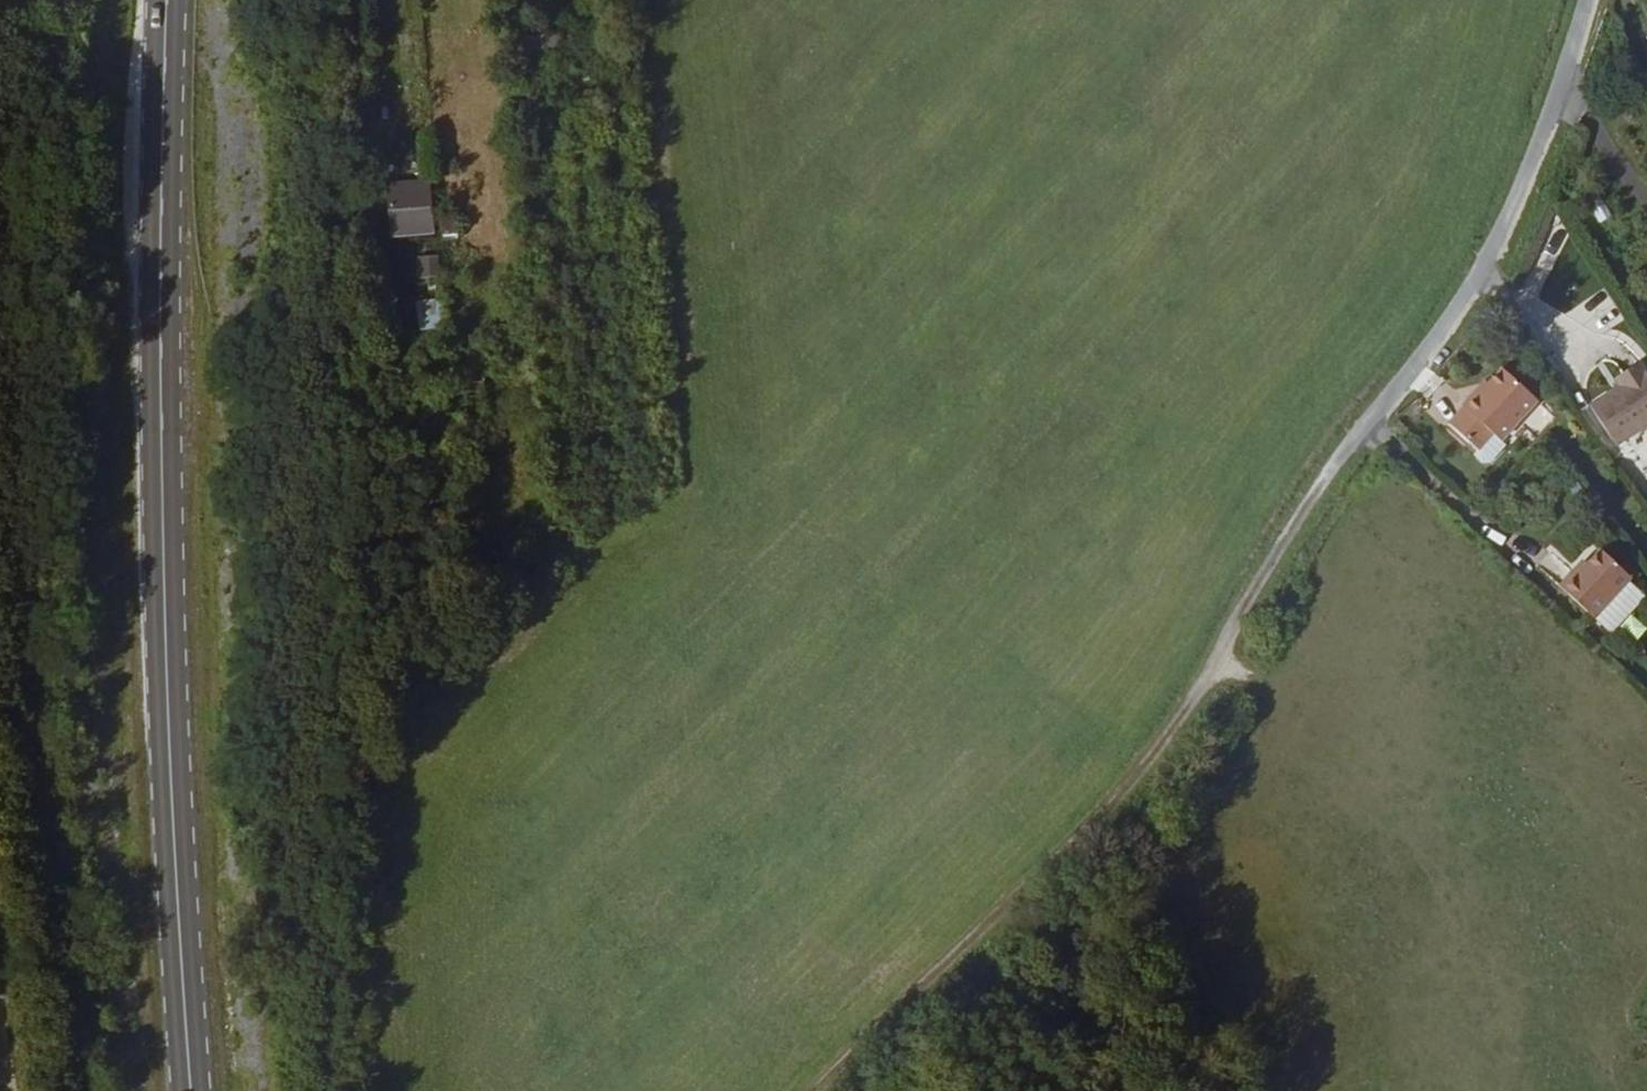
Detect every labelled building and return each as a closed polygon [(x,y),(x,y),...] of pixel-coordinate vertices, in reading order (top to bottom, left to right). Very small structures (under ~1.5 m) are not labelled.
[(523,35),(525,58),(560,55),(558,32),(523,35)] [(431,179),(387,180),(389,234),(433,232),(431,179)] [(1553,282),(1568,243),(1548,235),(1534,274),(1553,282)] [(417,254),(418,276),(440,276),(439,254),(417,254)] [(442,298),(417,298),(417,328),(443,327),(442,298)] [(1618,380),(1588,399),(1615,440),(1646,419),(1646,369),(1638,355),(1622,367),(1627,374),(1618,380)] [(1503,364),(1485,383),(1478,391),(1475,388),(1462,401),(1466,405),(1452,419),(1479,446),(1475,450),(1487,460),(1506,440),(1500,434),(1536,395),(1503,364)] [(1613,372),(1618,380),(1627,374),(1622,367),(1613,372)] [(1478,391),(1485,383),(1482,380),(1475,388),(1478,391)] [(1593,617),(1630,579),(1598,547),(1576,572),(1572,569),(1559,584),(1593,617)] [(1646,596),(1630,579),(1593,617),(1608,634),(1646,596)]
